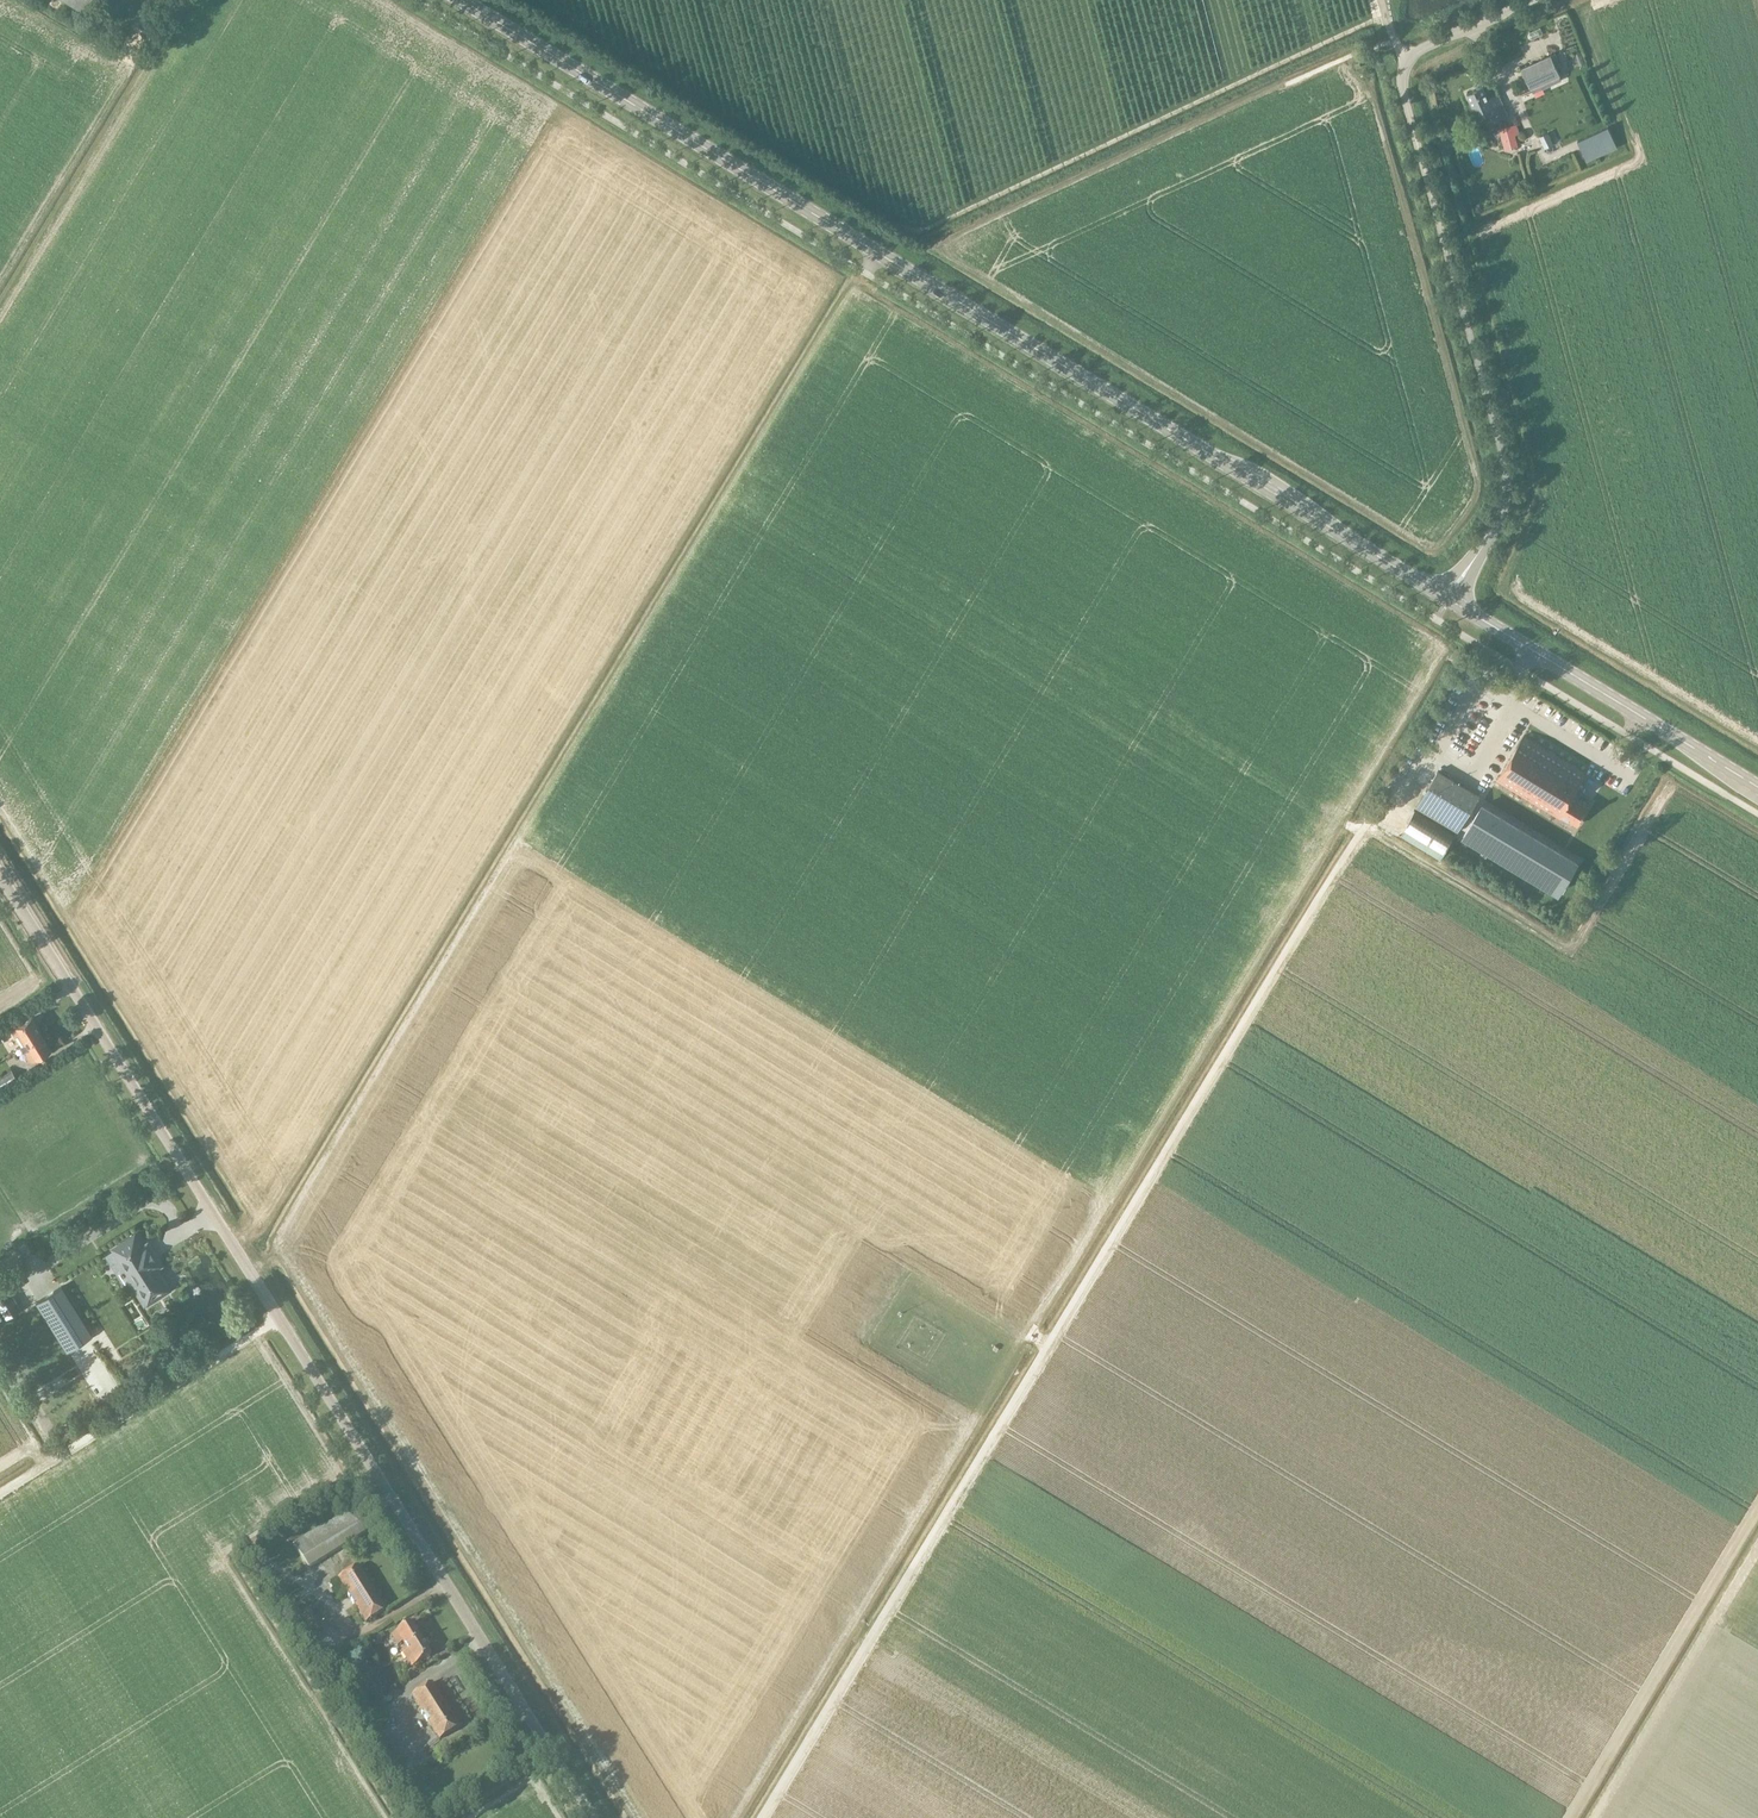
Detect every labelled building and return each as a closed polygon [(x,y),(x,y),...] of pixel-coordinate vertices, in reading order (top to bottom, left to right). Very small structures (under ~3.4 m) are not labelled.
[(83,9),(89,0),(68,0),(83,9)] [(1551,54),(1521,68),(1531,88),(1560,75),(1557,68),(1551,54)] [(1495,94),(1488,98),(1482,86),(1467,93),(1478,117),(1484,115),(1488,123),(1505,116),(1503,111),(1505,110),(1503,106),(1501,107),(1495,94)] [(1516,146),(1513,136),(1518,135),(1515,124),(1500,127),(1506,148),(1516,146)] [(1617,147),(1608,126),(1577,140),(1577,141),(1586,161),(1617,147)] [(1547,132),(1540,136),(1545,147),(1552,144),(1547,132)] [(1577,824),(1589,805),(1571,794),(1584,772),(1523,735),(1497,779),(1560,817),(1562,815),(1577,824)] [(1457,831),(1479,795),(1437,770),(1416,807),(1457,831)] [(1577,861),(1482,804),(1463,836),(1558,893),(1577,861)] [(22,1046),(41,1034),(31,1018),(11,1030),(22,1046)] [(3,1031),(12,1025),(8,1019),(0,1025),(0,1027),(3,1031)] [(23,1053),(25,1052),(32,1062),(51,1050),(41,1034),(22,1046),(20,1047),(23,1053)] [(18,1081),(11,1070),(0,1076),(0,1090),(0,1091),(18,1081)] [(144,1297),(150,1293),(152,1295),(154,1296),(156,1296),(158,1294),(159,1292),(159,1290),(159,1288),(165,1284),(154,1267),(160,1264),(147,1243),(141,1246),(134,1234),(113,1247),(144,1297)] [(112,1268),(116,1280),(127,1276),(123,1265),(112,1268)] [(36,1300),(66,1349),(91,1334),(60,1285),(36,1300)] [(353,1506),(292,1545),(308,1569),(369,1530),(353,1506)] [(358,1565),(338,1578),(366,1623),(386,1610),(358,1565)] [(309,1609),(299,1616),(311,1636),(322,1629),(309,1609)] [(411,1622),(391,1635),(398,1645),(403,1642),(407,1647),(402,1651),(412,1667),(431,1654),(411,1622)] [(432,1682),(412,1695),(440,1739),(460,1726),(432,1682)] [(387,1732),(377,1738),(390,1758),(400,1752),(387,1732)] [(504,1777),(511,1772),(508,1767),(501,1771),(504,1777)]
